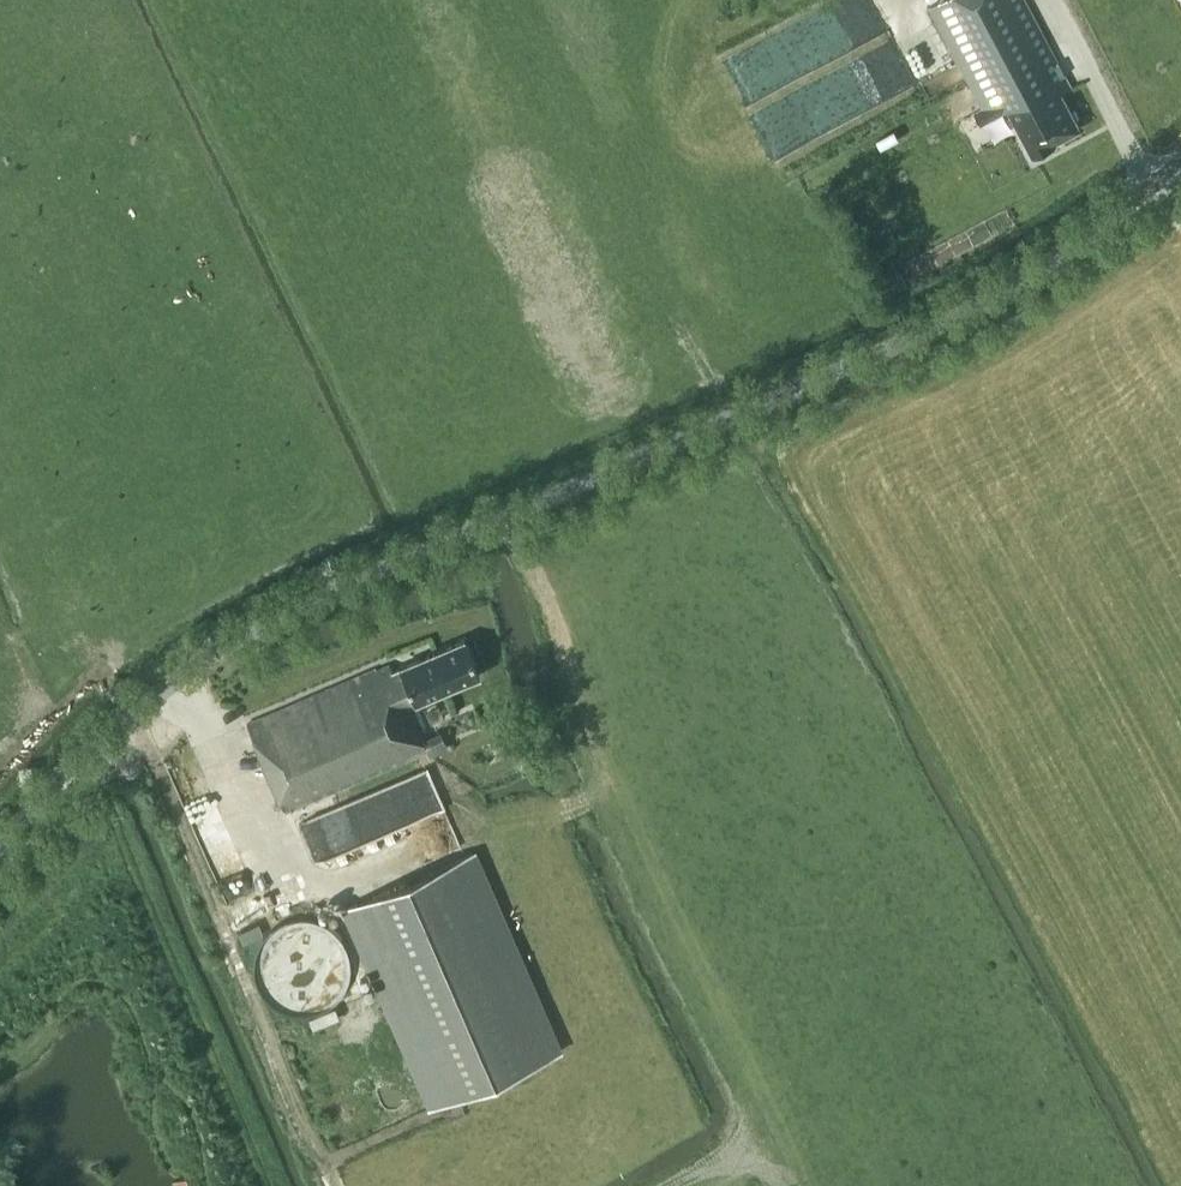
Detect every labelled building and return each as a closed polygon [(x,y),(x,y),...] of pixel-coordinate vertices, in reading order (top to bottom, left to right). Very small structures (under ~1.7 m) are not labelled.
[(1082,128),(1062,90),(1072,85),(1026,0),(975,0),(904,38),(913,53),(908,56),(877,0),(824,0),(726,52),(783,158),(927,80),(932,89),(975,66),(994,102),(982,108),(988,120),(1011,108),(1037,155),(1059,143),(1058,141),(1082,128)] [(376,667),(249,722),(286,809),(428,749),(426,746),(424,741),(409,706),(481,675),(465,639),(393,669),(390,663),(377,669),(376,667)] [(476,850),(341,909),(428,1108),(562,1049),(476,850)] [(289,998),(304,1002),(319,1000),(333,993),(344,982),(349,968),(350,952),(344,938),(335,927),(324,920),(311,917),(298,919),(285,924),(275,933),(268,946),(265,961),(269,976),(277,988),(289,998)] [(259,923),(240,931),(245,943),(264,934),(259,923)]
